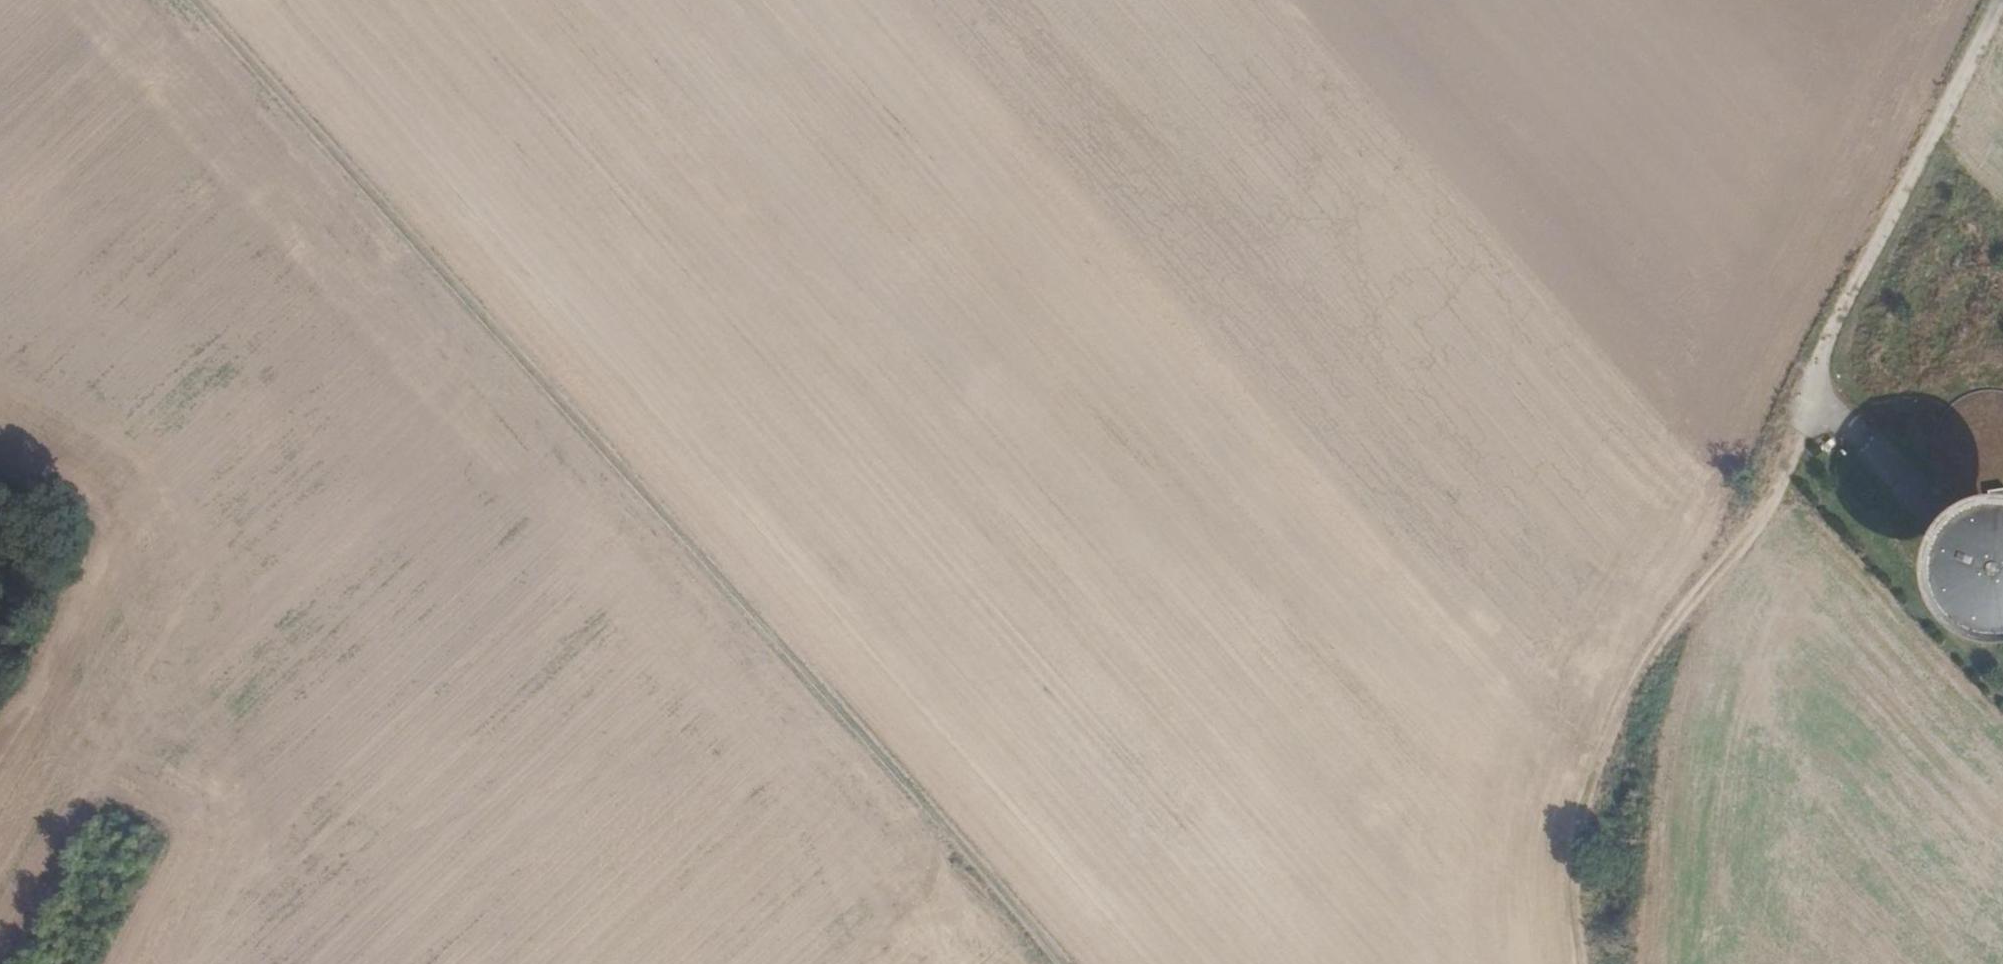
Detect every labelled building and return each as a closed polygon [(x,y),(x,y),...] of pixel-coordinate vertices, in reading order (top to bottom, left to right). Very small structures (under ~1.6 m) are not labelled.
[(2001,506),(1975,514),(1954,530),(1939,552),(1932,578),(1935,604),(1947,628),(1966,647),(1991,657),(2002,658),(2002,507),(2001,506)]
